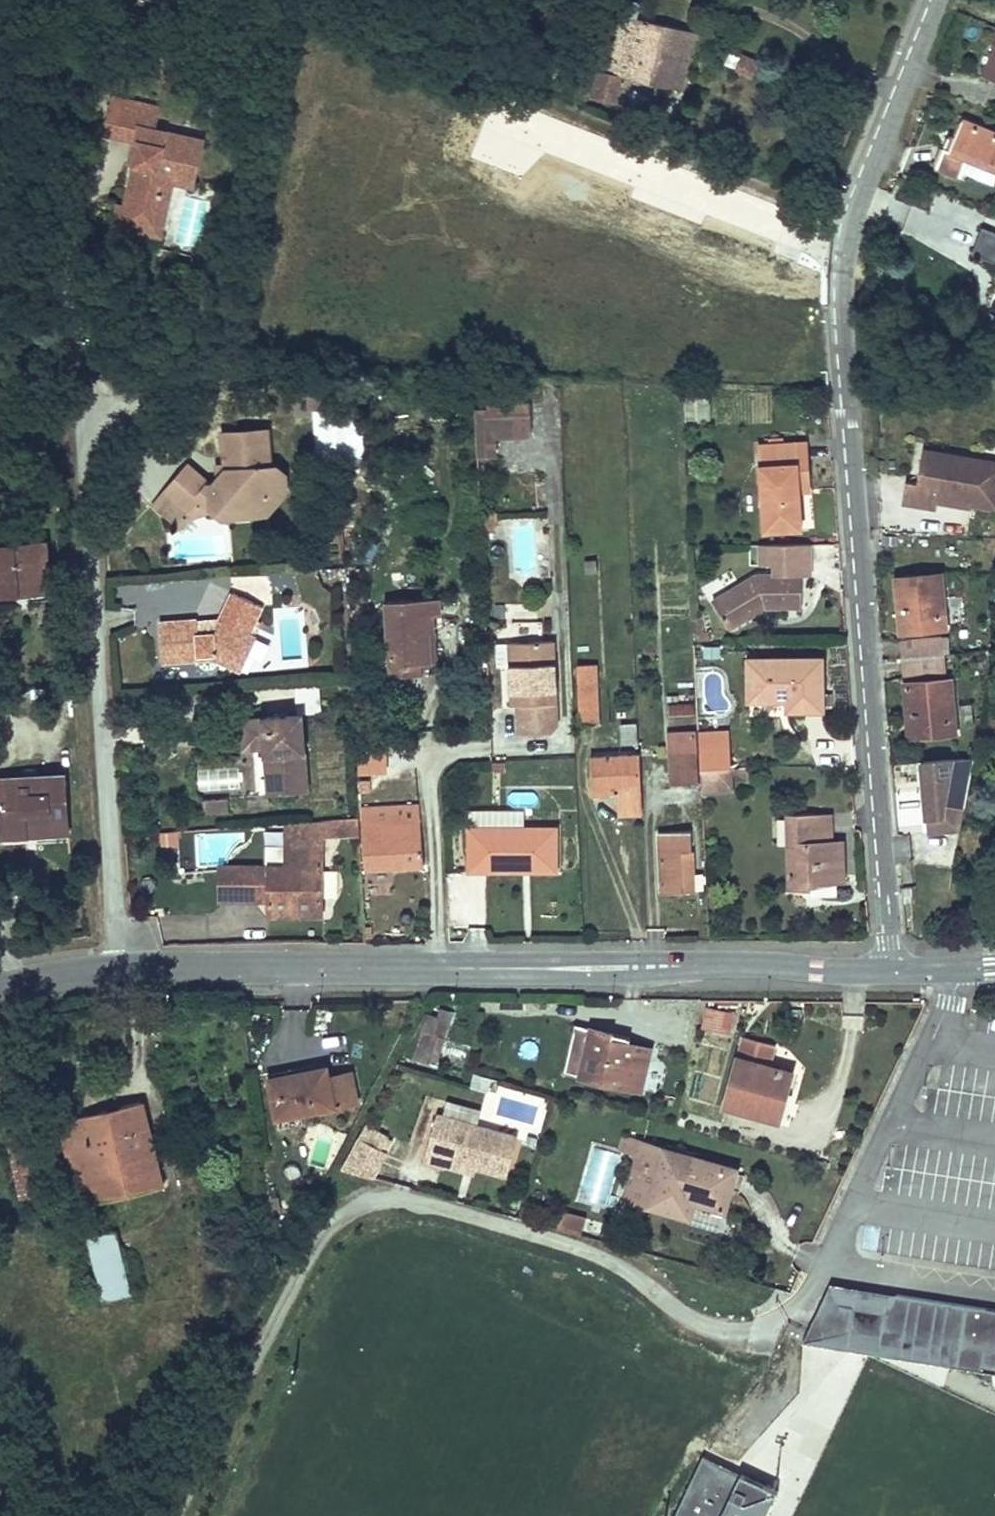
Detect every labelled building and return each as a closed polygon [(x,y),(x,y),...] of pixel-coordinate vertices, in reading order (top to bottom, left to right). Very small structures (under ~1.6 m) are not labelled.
[(677,90),(691,31),(678,28),(618,15),(603,72),(597,71),(591,99),(611,103),(617,77),(664,88),(677,90)] [(985,74),(994,78),(994,48),(985,74)] [(740,59),(734,72),(749,78),(754,65),(740,59)] [(112,228),(153,236),(166,176),(178,178),(186,138),(154,131),(158,110),(109,100),(102,137),(132,144),(131,149),(131,151),(132,154),(133,155),(125,195),(122,207),(121,208),(117,210),(116,212),(112,228)] [(962,172),(968,158),(994,169),(994,133),(962,120),(954,140),(947,138),(935,166),(960,176),(962,172)] [(166,176),(153,236),(160,238),(162,228),(168,200),(172,185),(191,188),(200,141),(186,138),(178,178),(166,176)] [(968,158),(962,172),(993,185),(994,179),(994,169),(968,158)] [(200,254),(191,252),(189,262),(198,264),(200,254)] [(327,390),(304,392),(306,415),(329,413),(327,390)] [(473,412),(475,450),(486,450),(485,427),(521,425),(520,405),(488,407),(488,412),(473,412)] [(331,428),(333,466),(362,464),(359,426),(331,428)] [(264,434),(219,436),(221,472),(216,479),(217,489),(207,489),(205,487),(194,499),(173,482),(163,493),(191,518),(196,513),(208,512),(218,520),(225,512),(255,510),(267,495),(266,471),(264,434)] [(806,445),(758,448),(764,531),(801,530),(798,485),(808,484),(806,445)] [(923,454),(917,486),(905,484),(901,505),(935,512),(937,502),(994,513),(994,482),(981,479),(983,465),(923,454)] [(983,465),(981,479),(994,482),(994,467),(983,465)] [(205,487),(184,469),(173,482),(194,499),(205,487)] [(272,470),(266,471),(267,495),(255,510),(225,512),(218,520),(262,518),(282,495),(281,478),(272,470)] [(150,508),(169,524),(177,514),(187,523),(191,518),(163,493),(150,508)] [(177,514),(169,524),(179,533),(187,523),(177,514)] [(20,595),(20,589),(50,585),(45,545),(0,550),(0,597),(20,595)] [(756,576),(713,601),(729,629),(766,607),(802,606),(803,577),(810,577),(810,559),(774,559),(774,575),(756,576)] [(900,635),(933,632),(932,620),(940,620),(938,602),(942,602),(940,577),(895,581),(896,593),(900,635)] [(115,605),(138,605),(138,613),(201,612),(200,581),(115,583),(115,605)] [(50,585),(20,589),(20,595),(50,593),(50,585)] [(197,634),(196,618),(158,621),(161,660),(198,658),(198,653),(213,652),(213,656),(239,669),(255,637),(248,634),(262,605),(233,591),(220,617),(213,632),(197,634)] [(932,620),(933,632),(945,631),(942,602),(938,602),(940,620),(932,620)] [(381,606),(386,670),(413,668),(424,667),(423,637),(428,637),(426,620),(433,619),(433,603),(381,606)] [(220,617),(196,618),(197,634),(213,632),(220,617)] [(900,643),(902,660),(942,657),(940,638),(900,643)] [(506,646),(507,670),(510,713),(515,713),(516,737),(547,736),(554,728),(550,644),(506,646)] [(942,657),(902,660),(903,678),(944,675),(942,657)] [(748,661),(749,701),(787,701),(787,711),(821,710),(820,660),(748,661)] [(413,668),(386,670),(386,680),(413,678),(413,668)] [(949,681),(904,684),(905,700),(909,739),(943,736),(942,725),(949,724),(947,706),(951,706),(949,681)] [(595,686),(579,687),(580,727),(596,726),(595,686)] [(942,725),(943,736),(954,735),(951,706),(947,706),(949,724),(942,725)] [(302,716),(251,719),(253,748),(263,747),(271,747),(273,775),(280,775),(282,793),(307,792),(302,716)] [(253,748),(251,719),(241,720),(243,748),(253,748)] [(619,726),(620,746),(634,745),(633,726),(619,726)] [(666,735),(669,786),(696,785),(694,734),(666,735)] [(271,747),(263,747),(267,795),(282,793),(280,775),(273,775),(271,747)] [(727,750),(698,751),(699,772),(728,771),(727,750)] [(640,796),(638,756),(589,759),(591,798),(617,797),(640,796)] [(952,761),(920,764),(925,819),(941,818),(944,806),(952,761)] [(728,771),(699,772),(700,795),(728,793),(728,771)] [(9,801),(3,802),(6,840),(29,838),(27,827),(69,824),(64,778),(7,782),(9,801)] [(641,816),(640,796),(617,797),(618,817),(641,816)] [(227,799),(203,800),(203,813),(228,812),(227,799)] [(423,868),(419,806),(359,812),(365,872),(423,868)] [(925,819),(926,834),(958,832),(962,810),(944,806),(941,818),(925,819)] [(524,822),(524,808),(473,808),(473,822),(524,822)] [(829,817),(809,818),(810,838),(810,840),(824,840),(823,845),(830,844),(829,817)] [(810,838),(809,818),(785,818),(788,891),(809,890),(808,884),(841,882),(840,845),(830,844),(823,845),(824,840),(810,840),(810,838)] [(320,821),(284,822),(285,867),(252,868),(253,903),(270,903),(270,917),(321,917),(320,840),(329,840),(329,831),(358,831),(357,820),(320,821)] [(69,824),(27,827),(29,838),(70,834),(69,824)] [(468,874),(489,874),(490,868),(527,867),(527,873),(556,873),(555,830),(467,830),(468,874)] [(658,836),(661,895),(692,893),(689,834),(658,836)] [(220,903),(253,903),(252,868),(221,868),(220,903)] [(701,1027),(731,1034),(736,1011),(706,1005),(701,1027)] [(427,1016),(422,1033),(430,1035),(432,1036),(433,1034),(436,1023),(436,1021),(437,1020),(427,1016)] [(430,1035),(422,1033),(417,1046),(433,1051),(434,1050),(443,1024),(436,1021),(436,1023),(433,1034),(432,1036),(430,1035)] [(573,1026),(561,1074),(639,1093),(649,1051),(610,1042),(611,1035),(573,1026)] [(724,1108),(774,1119),(781,1091),(787,1093),(791,1074),(768,1068),(773,1048),(742,1040),(737,1061),(724,1108)] [(291,1078),(268,1083),(276,1121),(297,1116),(357,1104),(351,1073),(329,1077),(326,1068),(291,1074),(291,1078)] [(781,1091),(774,1119),(785,1123),(785,1122),(792,1094),(787,1093),(781,1091)] [(141,1103),(59,1123),(72,1177),(80,1208),(162,1188),(148,1130),(141,1103)] [(505,1176),(516,1137),(475,1126),(441,1117),(435,1115),(422,1161),(439,1165),(441,1158),(474,1167),(505,1176)] [(387,1140),(363,1128),(341,1170),(372,1178),(385,1154),(380,1151),(387,1140)] [(30,1131),(6,1136),(23,1209),(47,1204),(30,1131)] [(632,1154),(635,1143),(624,1138),(620,1150),(632,1154)] [(640,1156),(643,1144),(635,1143),(632,1154),(640,1156)] [(640,1156),(626,1201),(687,1218),(693,1202),(723,1211),(734,1172),(643,1144),(640,1156)] [(474,1167),(441,1158),(439,1165),(473,1175),(474,1167)] [(585,1219),(560,1212),(555,1229),(580,1236),(585,1219)] [(88,1242),(100,1291),(127,1284),(114,1236),(88,1242)] [(127,1284),(100,1291),(103,1302),(125,1296),(130,1295),(127,1284)] [(844,1306),(845,1293),(835,1292),(834,1305),(839,1305),(841,1305),(844,1306)] [(959,1301),(957,1312),(955,1325),(957,1325),(974,1328),(976,1315),(978,1304),(959,1301)] [(942,1303),(940,1317),(953,1319),(955,1305),(942,1303)] [(913,1315),(914,1308),(896,1304),(895,1312),(913,1315)] [(920,1337),(923,1323),(850,1308),(847,1323),(835,1320),(832,1335),(876,1343),(878,1329),(920,1337)] [(980,1309),(978,1323),(991,1325),(993,1312),(980,1309)] [(765,1497),(738,1484),(723,1515),(757,1515),(765,1497)]
